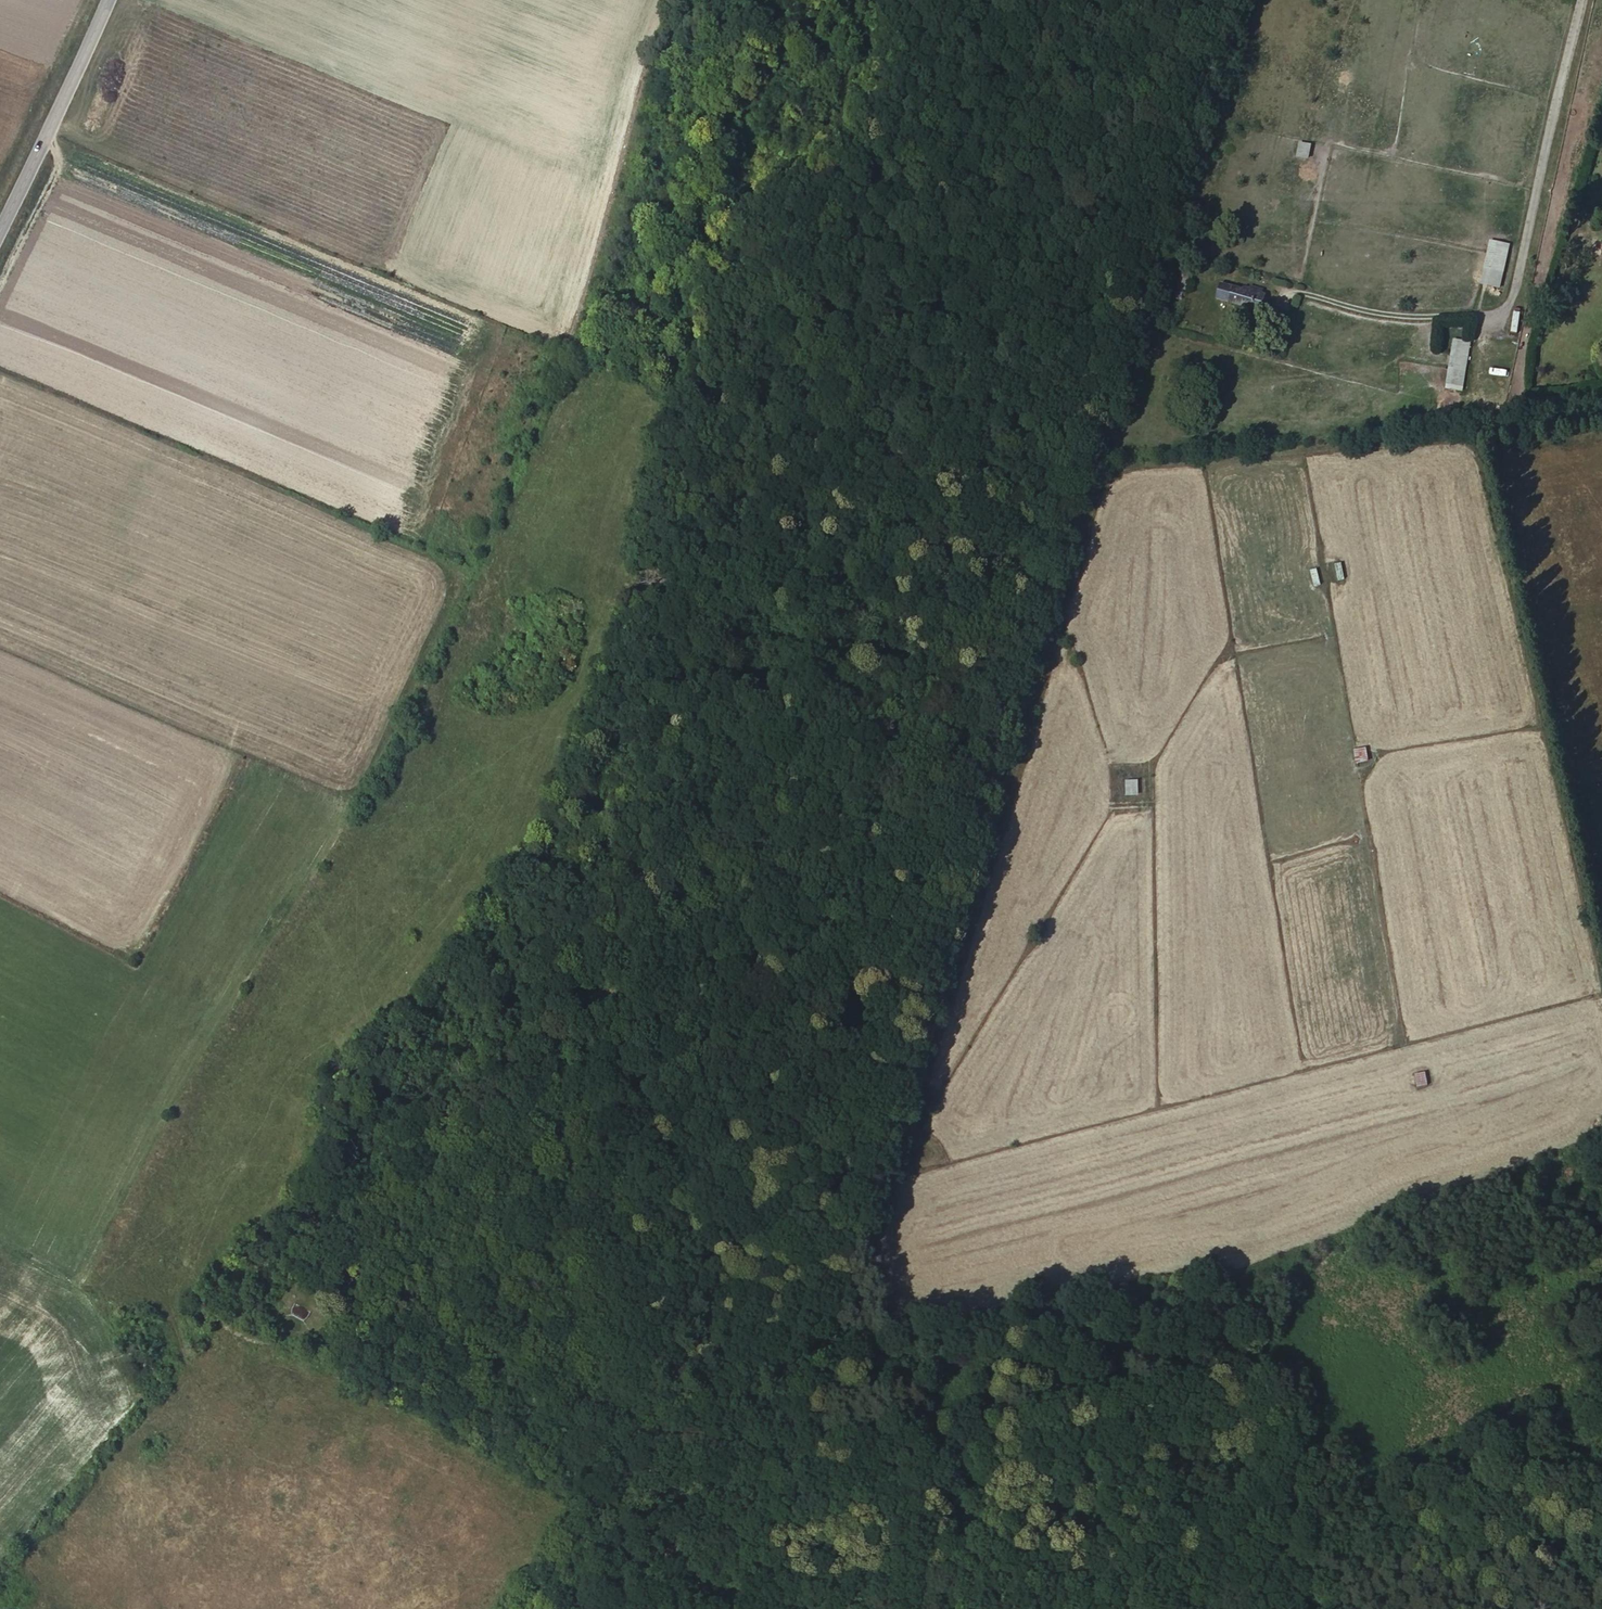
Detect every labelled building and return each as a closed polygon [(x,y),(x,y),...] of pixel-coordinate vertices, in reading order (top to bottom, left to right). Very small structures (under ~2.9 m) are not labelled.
[(1296,154),(1307,157),(1310,143),(1299,140),(1296,154)] [(1492,269),(1497,242),(1486,240),(1480,267),(1492,269)] [(1488,285),(1492,269),(1480,267),(1477,282),(1488,285)] [(1255,297),(1251,296),(1252,291),(1240,288),(1239,291),(1233,289),(1233,292),(1210,285),(1205,299),(1232,308),(1231,312),(1238,314),(1239,311),(1256,316),(1259,304),(1253,302),(1255,297)] [(1441,380),(1444,366),(1448,338),(1443,337),(1436,380),(1441,380)] [(1459,340),(1448,338),(1444,366),(1455,368),(1459,340)] [(1444,366),(1441,380),(1453,382),(1455,368),(1444,366)] [(1366,746),(1353,748),(1355,761),(1368,759),(1366,746)] [(1125,794),(1137,794),(1137,778),(1124,778),(1125,794)] [(297,1309),(290,1320),(304,1329),(311,1317),(297,1309)]
